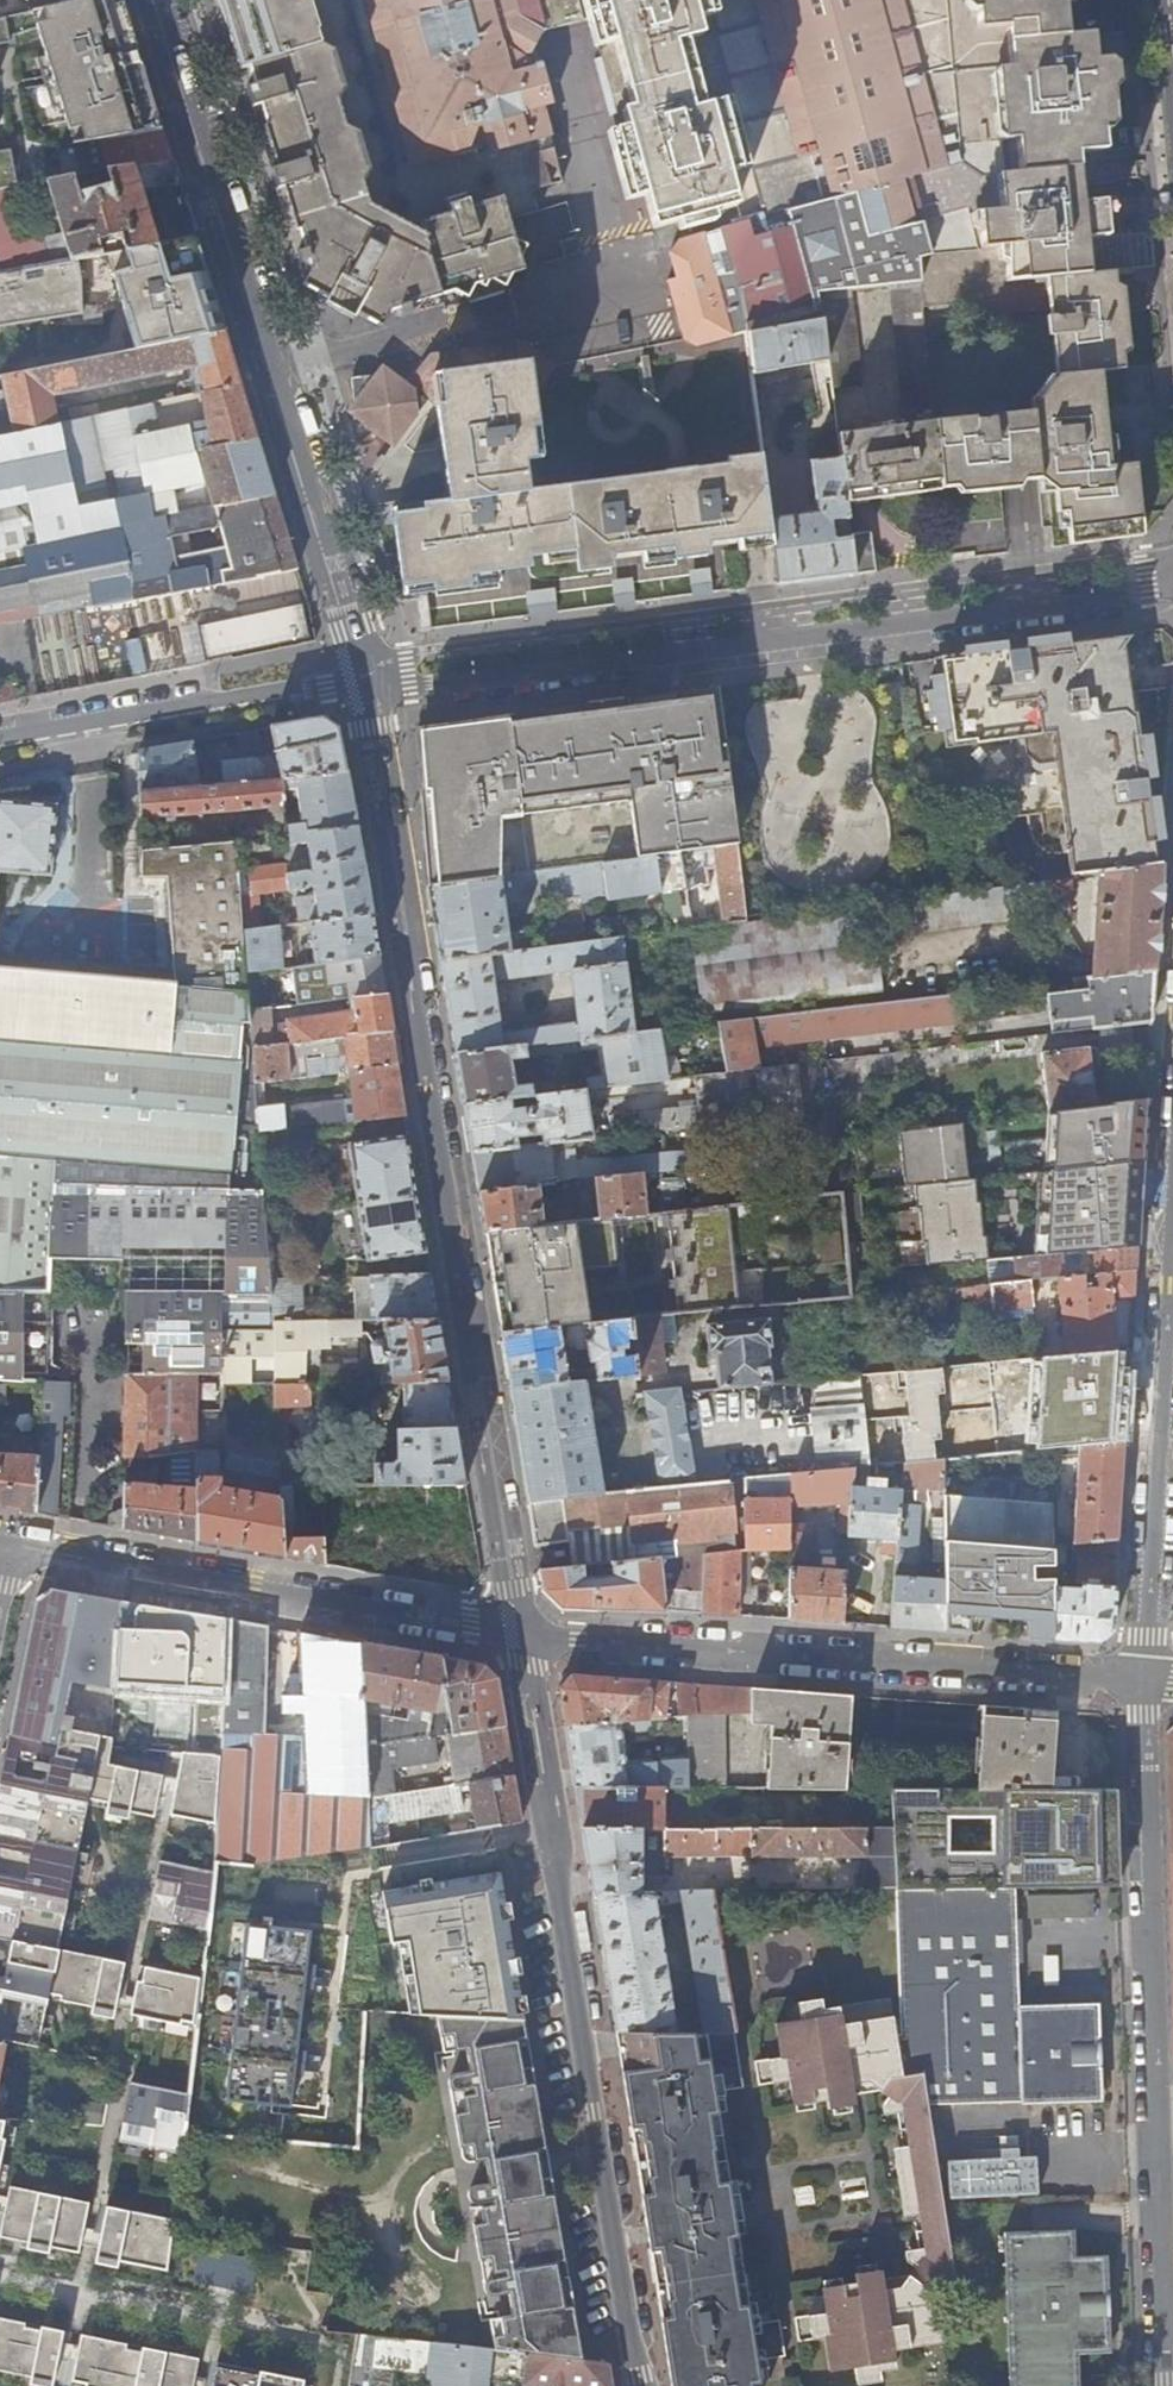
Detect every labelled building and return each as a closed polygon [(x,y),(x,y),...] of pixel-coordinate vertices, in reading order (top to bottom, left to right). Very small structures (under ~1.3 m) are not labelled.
[(0,17),(0,40),(10,38),(9,33),(38,28),(45,55),(37,59),(54,108),(62,107),(74,145),(77,145),(82,176),(136,167),(172,160),(164,137),(146,78),(129,23),(122,0),(80,0),(68,3),(0,17)] [(568,205),(539,213),(532,193),(563,184),(530,60),(536,46),(543,33),(555,30),(594,20),(601,46),(595,47),(599,61),(595,62),(611,118),(623,114),(626,122),(628,130),(617,133),(635,200),(647,196),(656,229),(680,222),(682,231),(717,222),(715,213),(738,206),(743,224),(763,303),(743,309),(747,333),(822,317),(819,295),(850,291),(890,286),(921,283),(923,306),(1017,295),(1016,279),(1010,279),(1006,244),(1102,234),(1098,200),(1084,201),(1081,182),(1076,182),(1074,167),(1079,167),(1078,151),(1105,148),(1103,129),(1108,128),(1107,111),(1113,105),(1112,90),(1119,83),(1118,65),(1109,59),(1096,60),(1093,34),(1067,36),(1064,2),(1077,1),(1077,0),(219,0),(239,67),(249,65),(255,85),(245,88),(272,172),(301,273),(309,270),(313,285),(329,293),(323,305),(345,315),(353,319),(359,308),(375,315),(446,295),(453,293),(468,302),(506,291),(509,284),(513,276),(582,255),(568,205)] [(0,152),(0,191),(18,188),(12,150),(0,152)] [(177,176),(172,160),(136,167),(158,245),(196,238),(183,197),(177,176)] [(136,167),(82,176),(49,183),(64,236),(54,238),(54,235),(26,240),(16,189),(0,191),(0,275),(158,245),(136,167)] [(1105,199),(1098,200),(1102,234),(1109,234),(1105,199)] [(763,303),(743,224),(685,241),(685,240),(682,240),(672,253),(679,279),(670,281),(686,340),(695,347),(747,333),(743,309),(763,303)] [(1047,276),(1115,268),(1134,266),(1130,232),(1109,234),(1102,234),(1006,244),(1010,279),(1016,279),(1047,276)] [(177,295),(191,340),(225,333),(211,288),(196,238),(158,245),(0,275),(0,379),(2,378),(86,361),(80,333),(64,336),(61,317),(77,314),(153,300),(151,290),(174,285),(177,295)] [(1072,544),(1144,534),(1136,461),(1109,463),(1100,369),(1124,367),(1121,327),(1118,294),(1115,268),(1047,276),(1052,316),(1048,316),(1049,336),(1054,336),(1058,375),(1043,397),(1043,405),(1031,406),(1022,399),(973,404),(974,418),(935,422),(941,488),(962,486),(962,494),(1003,489),(1003,482),(1056,477),(1060,512),(1068,512),(1072,544)] [(941,490),(941,488),(935,422),(923,306),(921,283),(890,286),(903,424),(836,433),(839,458),(845,502),(941,490)] [(153,300),(177,295),(174,285),(151,290),(153,300)] [(819,295),(822,317),(827,360),(830,386),(861,382),(850,291),(819,295)] [(1118,294),(1121,327),(1128,326),(1125,293),(1118,294)] [(64,336),(80,333),(77,314),(61,317),(64,336)] [(747,333),(752,375),(827,360),(822,317),(747,333)] [(225,333),(191,340),(86,361),(2,378),(7,402),(0,403),(0,436),(14,433),(15,434),(60,424),(54,398),(197,368),(204,395),(242,387),(234,362),(225,333)] [(678,557),(774,545),(771,517),(763,460),(730,464),(731,471),(532,496),(529,464),(539,463),(531,395),(538,395),(561,365),(532,341),(523,342),(523,344),(460,353),(445,355),(445,354),(437,354),(430,363),(414,384),(389,366),(355,411),(399,445),(434,401),(444,407),(453,501),(397,506),(407,590),(409,590),(410,594),(443,586),(501,579),(500,567),(532,563),(530,552),(546,550),(579,546),(579,556),(580,560),(612,557),(613,565),(646,561),(645,552),(677,549),(678,557)] [(242,387),(204,395),(60,424),(15,434),(14,433),(0,436),(0,491),(258,439),(250,416),(242,387)] [(0,491),(0,551),(150,520),(275,495),(265,462),(258,439),(0,491)] [(780,583),(854,572),(849,536),(840,538),(835,538),(832,536),(830,521),(838,520),(847,519),(845,502),(839,458),(810,461),(816,512),(771,517),(774,545),(780,583)] [(225,584),(297,571),(298,571),(287,532),(275,495),(150,520),(0,551),(0,625),(98,606),(99,607),(145,600),(225,584)] [(849,536),(849,534),(847,519),(838,520),(840,538),(849,536)] [(872,570),(875,570),(870,531),(849,534),(849,536),(854,572),(872,570)] [(579,546),(546,550),(547,561),(579,556),(579,546)] [(646,561),(678,557),(677,549),(645,552),(646,561)] [(581,568),(613,565),(612,557),(580,560),(581,568)] [(534,615),(560,611),(556,588),(530,592),(534,615)] [(156,673),(311,639),(305,609),(149,640),(156,673)] [(1101,873),(1162,864),(1159,838),(1140,690),(1131,692),(1125,645),(1130,638),(1118,639),(1117,634),(943,658),(946,675),(932,677),(934,690),(927,691),(931,717),(937,716),(939,729),(952,727),(955,744),(1019,736),(1021,755),(1039,767),(1058,765),(1068,831),(1060,833),(1064,852),(1070,852),(1074,876),(1101,873)] [(20,700),(17,686),(0,689),(0,704),(20,700)] [(421,792),(428,887),(576,867),(676,852),(735,845),(737,845),(739,844),(717,688),(672,694),(674,707),(653,710),(651,697),(621,702),(622,707),(608,709),(607,703),(562,709),(563,714),(552,715),(552,711),(508,716),(509,727),(477,731),(478,734),(448,738),(432,760),(437,790),(421,792)] [(193,742),(141,751),(141,793),(248,783),(346,773),(340,744),(337,729),(324,720),(271,728),(277,758),(205,764),(206,776),(199,777),(193,742)] [(259,731),(237,734),(239,745),(260,741),(259,731)] [(141,793),(142,819),(280,808),(285,801),(299,800),(300,813),(288,814),(290,835),(357,828),(351,800),(346,773),(248,783),(141,793)] [(0,801),(0,874),(21,876),(21,882),(29,882),(30,877),(52,879),(58,805),(0,801)] [(286,864),(241,870),(243,897),(308,888),(313,883),(315,896),(296,898),(300,924),(309,923),(373,915),(367,880),(364,866),(357,828),(290,835),(284,836),(286,864)] [(48,1293),(51,1263),(56,1185),(118,1187),(264,1190),(260,1134),(258,1109),(257,1090),(256,1087),(240,1085),(244,1024),(252,1025),(251,1012),(248,972),(245,931),(243,897),(241,870),(239,841),(142,852),(142,874),(144,874),(144,879),(171,878),(176,981),(3,968),(4,955),(0,950),(0,1293),(48,1293)] [(676,852),(576,867),(580,897),(581,902),(655,892),(661,932),(687,929),(679,875),(695,872),(695,876),(702,875),(699,859),(736,854),(735,845),(676,852)] [(1156,969),(1162,864),(1101,873),(1095,977),(1156,969)] [(438,945),(440,962),(531,950),(528,930),(509,932),(504,904),(539,899),(540,903),(580,897),(576,867),(428,887),(430,896),(435,926),(438,945)] [(1071,931),(1074,876),(1048,879),(1052,910),(1055,933),(1071,931)] [(1048,879),(986,888),(872,904),(872,907),(876,936),(1052,910),(1048,879)] [(876,936),(872,907),(693,932),(704,1018),(884,994),(876,936)] [(324,963),(380,956),(377,936),(373,915),(309,923),(314,950),(304,951),(305,965),(324,963)] [(245,931),(248,972),(266,970),(290,967),(289,961),(279,962),(277,927),(245,931)] [(542,940),(544,948),(587,942),(585,934),(542,940)] [(587,942),(544,948),(531,950),(440,962),(448,1007),(456,1053),(554,1042),(576,1039),(635,1032),(622,938),(587,942)] [(349,1001),(386,996),(383,978),(380,956),(324,963),(327,986),(347,984),(349,1001)] [(1152,1021),(1156,969),(1095,977),(1075,979),(1076,990),(1047,993),(1052,1033),(1152,1021)] [(248,972),(251,1012),(270,1010),(272,1010),(271,998),(270,989),(267,989),(266,970),(248,972)] [(963,1020),(960,993),(720,1022),(728,1072),(760,1068),(757,1045),(963,1020)] [(272,1010),(322,1004),(320,995),(271,998),(272,1010)] [(346,1037),(392,1033),(389,1014),(386,996),(349,1001),(351,1013),(287,1020),(289,1038),(272,1040),(270,1010),(251,1012),(252,1025),(254,1048),(288,1044),(346,1037)] [(588,1077),(589,1089),(669,1079),(661,1029),(635,1032),(576,1039),(578,1050),(599,1047),(603,1076),(588,1077)] [(350,1072),(398,1068),(395,1051),(392,1033),(346,1037),(348,1058),(305,1062),(306,1070),(298,1070),(298,1078),(350,1072)] [(460,1075),(464,1104),(556,1092),(555,1081),(531,1083),(531,1084),(515,1086),(511,1059),(555,1053),(554,1042),(456,1053),(460,1075)] [(256,1082),(265,1082),(290,1078),(288,1044),(254,1048),(256,1082)] [(1050,1111),(1097,1105),(1090,1047),(1044,1053),(1050,1111)] [(633,1114),(636,1133),(702,1126),(703,1127),(793,1117),(787,1065),(760,1068),(728,1072),(694,1076),(699,1107),(633,1114)] [(357,1124),(406,1119),(403,1098),(398,1068),(350,1072),(354,1100),(357,1124)] [(256,1087),(257,1090),(265,1090),(265,1082),(256,1082),(256,1087)] [(465,1108),(472,1153),(518,1147),(517,1136),(529,1135),(542,1133),(543,1144),(567,1141),(594,1139),(585,1089),(556,1092),(464,1104),(465,1108)] [(1147,1098),(1050,1111),(1051,1169),(1144,1158),(1147,1098)] [(258,1109),(260,1134),(330,1127),(357,1124),(354,1100),(300,1106),(300,1109),(286,1109),(286,1108),(258,1109)] [(903,1183),(967,1176),(962,1123),(897,1132),(903,1183)] [(517,1136),(518,1147),(531,1146),(529,1135),(517,1136)] [(349,1144),(359,1203),(419,1195),(413,1157),(409,1136),(349,1144)] [(475,1170),(479,1193),(540,1184),(571,1180),(570,1165),(567,1141),(543,1144),(531,1146),(518,1147),(472,1153),(475,1170)] [(571,1180),(595,1178),(642,1173),(662,1170),(684,1168),(683,1152),(570,1165),(571,1180)] [(1155,1157),(1047,1170),(1043,1251),(1148,1244),(1155,1157)] [(595,1178),(600,1219),(617,1218),(647,1214),(642,1173),(595,1178)] [(978,1178),(917,1184),(920,1207),(924,1207),(927,1240),(930,1239),(932,1263),(992,1257),(990,1235),(986,1235),(983,1202),(980,1202),(978,1178)] [(663,1184),(666,1212),(670,1212),(677,1211),(674,1183),(663,1184)] [(482,1213),(485,1232),(544,1226),(540,1184),(479,1193),(482,1213)] [(56,1185),(51,1263),(124,1266),(126,1248),(227,1250),(227,1269),(270,1271),(264,1190),(118,1187),(56,1185)] [(369,1262),(428,1254),(426,1239),(419,1195),(359,1203),(369,1262)] [(744,1307),(733,1205),(677,1211),(670,1212),(681,1314),(744,1307)] [(544,1226),(485,1232),(494,1283),(502,1332),(593,1323),(587,1272),(622,1268),(617,1218),(600,1219),(544,1226)] [(1137,1269),(1138,1246),(1089,1251),(1089,1257),(1091,1274),(1137,1269)] [(1065,1260),(1064,1253),(1014,1258),(1017,1281),(1044,1279),(1060,1277),(1067,1276),(1065,1260)] [(1091,1274),(1089,1257),(1065,1260),(1067,1276),(1091,1274)] [(270,1271),(227,1269),(225,1297),(271,1297),(270,1281),(270,1271)] [(1135,1299),(1137,1269),(1091,1274),(1067,1276),(1060,1277),(1067,1355),(1118,1350),(1114,1300),(1135,1299)] [(852,1273),(854,1297),(870,1295),(868,1271),(852,1273)] [(359,1278),(360,1321),(369,1320),(385,1320),(440,1321),(435,1296),(432,1276),(359,1278)] [(1044,1279),(1017,1281),(977,1285),(979,1310),(994,1310),(994,1312),(1033,1308),(1031,1288),(1044,1287),(1044,1279)] [(225,1297),(224,1297),(224,1329),(273,1329),(273,1321),(317,1321),(316,1314),(305,1314),(303,1280),(270,1281),(271,1297),(225,1297)] [(0,1293),(0,1382),(43,1385),(43,1386),(77,1387),(77,1384),(50,1382),(52,1293),(48,1293),(0,1293)] [(127,1371),(125,1459),(149,1460),(195,1452),(196,1377),(225,1378),(224,1329),(224,1297),(224,1295),(126,1293),(125,1347),(143,1348),(142,1372),(127,1371)] [(675,1314),(659,1316),(662,1344),(677,1342),(675,1314)] [(659,1316),(633,1319),(635,1338),(636,1355),(639,1373),(663,1370),(662,1344),(659,1316)] [(595,1362),(597,1380),(636,1376),(639,1375),(639,1373),(636,1355),(622,1357),(622,1348),(627,1348),(626,1338),(635,1338),(633,1319),(602,1322),(593,1323),(589,1323),(592,1343),(587,1343),(588,1345),(590,1363),(595,1362)] [(716,1364),(719,1389),(773,1384),(770,1348),(773,1348),(771,1319),(708,1325),(710,1353),(715,1352),(716,1364)] [(224,1329),(225,1378),(225,1386),(276,1385),(308,1385),(307,1367),(307,1349),(331,1348),(331,1335),(362,1335),(362,1330),(369,1330),(369,1320),(360,1321),(317,1321),(273,1321),(273,1329),(224,1329)] [(440,1321),(385,1320),(388,1343),(382,1339),(377,1339),(375,1342),(373,1345),(376,1361),(375,1361),(375,1364),(392,1364),(394,1383),(407,1382),(450,1381),(444,1349),(440,1321)] [(559,1326),(563,1347),(588,1345),(587,1343),(592,1343),(589,1323),(559,1326)] [(510,1380),(512,1388),(568,1382),(565,1364),(572,1363),(572,1357),(564,1358),(563,1347),(559,1326),(502,1332),(510,1380)] [(1132,1349),(1067,1356),(953,1368),(962,1457),(978,1455),(1019,1451),(1053,1447),(1056,1447),(1126,1439),(1132,1349)] [(378,1383),(394,1383),(392,1364),(375,1364),(378,1383)] [(953,1366),(938,1368),(862,1375),(871,1466),(904,1463),(944,1459),(962,1457),(953,1368),(953,1366)] [(307,1367),(308,1385),(310,1385),(339,1384),(338,1367),(307,1367)] [(871,1466),(862,1375),(814,1380),(822,1472),(855,1468),(871,1466)] [(376,1465),(377,1486),(393,1486),(467,1485),(458,1429),(450,1381),(407,1382),(407,1429),(399,1429),(400,1459),(394,1465),(376,1465)] [(527,1481),(530,1500),(563,1496),(605,1493),(586,1381),(568,1382),(512,1388),(527,1481)] [(308,1385),(276,1385),(280,1464),(282,1489),(293,1489),(289,1405),(311,1405),(310,1385),(308,1385)] [(77,1387),(43,1386),(40,1459),(38,1515),(57,1518),(62,1414),(76,1414),(77,1387)] [(679,1393),(650,1396),(663,1480),(692,1476),(679,1393)] [(226,1439),(225,1453),(263,1460),(265,1447),(226,1439)] [(1119,1539),(1126,1439),(1056,1447),(1058,1456),(1080,1454),(1076,1494),(1069,1494),(1068,1502),(1076,1503),(1074,1543),(1119,1539)] [(40,1459),(13,1457),(13,1451),(0,1450),(0,1508),(38,1515),(40,1459)] [(198,1488),(198,1543),(241,1551),(285,1559),(284,1540),(282,1501),(219,1489),(219,1452),(197,1452),(198,1488)] [(263,1460),(225,1453),(225,1454),(263,1461),(263,1460)] [(945,1491),(944,1459),(904,1463),(903,1481),(902,1489),(916,1490),(915,1499),(927,1500),(928,1490),(945,1491)] [(855,1468),(822,1472),(792,1475),(791,1498),(791,1549),(791,1560),(811,1560),(812,1511),(799,1511),(800,1505),(843,1504),(841,1533),(849,1534),(853,1486),(855,1468)] [(791,1498),(792,1475),(751,1479),(751,1499),(791,1498)] [(663,1480),(664,1487),(694,1484),(692,1476),(663,1480)] [(866,1487),(853,1486),(849,1534),(850,1536),(888,1538),(885,1542),(884,1554),(898,1554),(902,1503),(902,1489),(903,1481),(897,1481),(896,1488),(885,1488),(886,1479),(867,1477),(866,1487)] [(747,1479),(730,1481),(732,1499),(747,1499),(747,1479)] [(633,1525),(637,1559),(661,1557),(678,1554),(676,1538),(690,1537),(727,1534),(747,1531),(747,1499),(732,1499),(730,1481),(694,1484),(664,1487),(630,1490),(633,1525)] [(125,1484),(124,1530),(155,1536),(198,1543),(198,1488),(125,1484)] [(563,1496),(569,1531),(633,1525),(630,1490),(605,1493),(563,1496)] [(1052,1505),(944,1495),(945,1573),(947,1630),(1055,1639),(1054,1578),(1052,1505)] [(535,1529),(538,1545),(570,1541),(569,1531),(563,1496),(530,1500),(535,1529)] [(747,1531),(747,1548),(791,1549),(791,1498),(751,1499),(747,1499),(747,1531)] [(902,1503),(898,1554),(897,1561),(917,1563),(921,1504),(902,1503)] [(945,1560),(945,1516),(934,1517),(934,1560),(945,1560)] [(691,1553),(705,1552),(740,1548),(747,1548),(747,1531),(727,1534),(690,1537),(676,1538),(678,1554),(691,1553)] [(284,1540),(285,1559),(324,1565),(323,1539),(284,1540)] [(1114,1629),(1119,1539),(1074,1543),(1073,1558),(1080,1558),(1078,1581),(1086,1585),(1082,1592),(1072,1587),(1060,1587),(1060,1578),(1054,1578),(1055,1639),(1100,1642),(1114,1629)] [(705,1552),(701,1612),(738,1615),(740,1548),(705,1552)] [(585,1565),(542,1570),(545,1591),(562,1607),(666,1612),(667,1610),(701,1612),(705,1552),(691,1553),(689,1589),(678,1588),(664,1590),(661,1557),(637,1559),(614,1562),(616,1576),(586,1579),(585,1565)] [(791,1568),(791,1619),(843,1623),(847,1573),(835,1572),(836,1561),(821,1559),(820,1571),(791,1568)] [(947,1630),(945,1573),(937,1572),(937,1580),(896,1576),(892,1627),(947,1630)] [(90,1805),(110,1809),(111,1804),(159,1814),(167,1777),(112,1765),(118,1739),(74,1730),(77,1718),(68,1716),(76,1684),(120,1691),(124,1642),(127,1601),(65,1592),(40,1598),(4,1778),(90,1805)] [(271,1626),(229,1619),(228,1649),(225,1705),(226,1706),(269,1706),(271,1626)] [(220,1827),(218,1861),(255,1864),(257,1864),(373,1846),(371,1798),(369,1748),(366,1642),(303,1632),(307,1736),(284,1735),(284,1733),(267,1733),(269,1706),(226,1706),(226,1710),(226,1720),(225,1728),(224,1753),(220,1827)] [(445,1679),(447,1680),(444,1656),(420,1652),(366,1642),(369,1748),(433,1737),(436,1714),(441,1686),(440,1685),(441,1681),(445,1679)] [(489,1664),(444,1656),(447,1680),(448,1687),(452,1712),(436,1714),(433,1737),(434,1736),(437,1736),(448,1734),(508,1724),(505,1702),(501,1677),(489,1664)] [(671,1716),(670,1681),(574,1674),(564,1686),(570,1723),(634,1719),(654,1718),(671,1716)] [(751,1711),(751,1687),(742,1686),(677,1682),(685,1716),(689,1715),(692,1715),(726,1713),(751,1711)] [(774,1724),(775,1689),(751,1687),(751,1711),(751,1722),(774,1724)] [(847,1787),(852,1695),(775,1689),(774,1724),(771,1786),(847,1787)] [(1058,1711),(985,1705),(979,1788),(1053,1789),(1058,1711)] [(694,1786),(727,1786),(726,1713),(692,1715),(694,1786)] [(580,1785),(669,1786),(693,1786),(690,1725),(689,1726),(687,1726),(689,1758),(632,1763),(628,1725),(634,1724),(634,1719),(570,1723),(580,1785)] [(513,1755),(508,1724),(448,1734),(455,1777),(448,1778),(449,1786),(516,1775),(513,1755)] [(369,1748),(371,1798),(397,1794),(395,1768),(440,1760),(437,1736),(434,1736),(433,1737),(369,1748)] [(173,1817),(220,1827),(224,1753),(187,1750),(173,1817)] [(371,1798),(373,1846),(386,1844),(386,1824),(459,1812),(458,1800),(464,1800),(464,1792),(473,1790),(479,1829),(495,1827),(523,1823),(520,1799),(516,1775),(449,1786),(397,1794),(371,1798)] [(90,1805),(4,1778),(0,1797),(0,1800),(87,1818),(90,1805)] [(586,1825),(668,1825),(669,1786),(580,1785),(586,1825)] [(1053,1789),(979,1788),(893,1787),(895,1827),(898,1888),(1017,1887),(1121,1886),(1118,1789),(1053,1789)] [(87,1818),(0,1800),(0,1983),(45,1998),(50,2000),(93,2008),(94,2005),(116,2009),(125,1964),(81,1955),(80,1960),(59,1955),(60,1951),(87,1818)] [(111,1804),(110,1809),(157,1820),(159,1814),(111,1804)] [(898,1888),(895,1827),(738,1826),(668,1825),(586,1825),(593,1866),(597,1891),(645,1891),(644,1874),(676,1874),(676,1854),(753,1855),(753,1856),(863,1857),(864,1889),(898,1888)] [(210,1931),(217,1874),(163,1863),(151,1921),(210,1931)] [(409,1940),(409,1942),(510,1926),(503,1881),(502,1872),(384,1891),(392,1942),(409,1940)] [(1017,1887),(898,1888),(903,2033),(899,2034),(905,2076),(926,2073),(931,2105),(1093,2101),(1104,2091),(1103,2071),(1097,2071),(1096,2037),(1102,2036),(1102,2015),(1090,2006),(1022,2007),(1017,1887)] [(619,2032),(735,2032),(738,2032),(714,1890),(645,1891),(597,1891),(619,2032)] [(1041,1924),(1100,1923),(1100,1892),(1040,1893),(1041,1924)] [(227,2101),(290,2108),(299,2031),(305,2032),(307,2014),(301,2013),(311,1934),(271,1929),(272,1919),(264,1918),(263,1928),(247,1926),(227,2101)] [(438,2015),(525,2019),(516,1961),(510,1926),(409,1942),(415,1973),(407,1974),(408,1983),(416,1981),(422,2014),(438,2015)] [(60,1951),(59,1955),(80,1960),(81,1955),(60,1951)] [(200,2016),(204,1979),(141,1967),(133,2012),(149,2015),(148,2019),(199,2029),(200,2016)] [(0,1983),(0,2001),(48,2011),(50,2000),(45,1998),(0,1983)] [(905,2076),(899,2034),(893,1999),(825,2010),(823,2000),(800,2004),(803,2020),(779,2024),(784,2058),(757,2063),(761,2085),(792,2081),(797,2105),(830,2100),(831,2108),(857,2104),(854,2084),(872,2081),(899,2101),(901,2112),(908,2112),(913,2145),(907,2146),(908,2156),(899,2157),(906,2205),(916,2204),(917,2213),(923,2213),(929,2248),(923,2249),(924,2258),(903,2286),(886,2288),(883,2269),(857,2273),(858,2281),(826,2287),(829,2312),(798,2317),(801,2340),(828,2336),(833,2370),(859,2366),(861,2383),(884,2379),(883,2369),(899,2367),(896,2349),(947,2341),(937,2281),(958,2277),(931,2105),(926,2073),(905,2076)] [(5,2041),(41,2048),(48,2011),(0,2001),(0,2040),(5,2041)] [(94,2005),(93,2008),(115,2013),(116,2009),(94,2005)] [(525,2019),(438,2015),(444,2051),(467,2047),(471,2070),(456,2073),(454,2074),(451,2077),(450,2080),(451,2084),(453,2087),(451,2087),(454,2104),(538,2108),(535,2080),(533,2067),(525,2019)] [(619,2032),(672,2385),(753,2385),(752,2383),(757,2382),(754,2370),(769,2368),(768,2358),(787,2356),(781,2319),(762,2322),(760,2314),(746,2316),(744,2304),(740,2304),(735,2271),(745,2270),(726,2147),(717,2149),(710,2116),(714,2115),(713,2102),(726,2099),(725,2092),(745,2088),(735,2032),(619,2032)] [(186,2135),(191,2095),(132,2083),(121,2139),(183,2152),(186,2135)] [(538,2108),(454,2104),(463,2153),(464,2157),(467,2160),(472,2161),(487,2159),(489,2166),(502,2164),(500,2156),(548,2147),(546,2139),(541,2108),(538,2108)] [(10,2119),(0,2118),(0,2169),(10,2119)] [(56,2133),(67,2134),(69,2125),(57,2123),(56,2133)] [(952,2199),(1045,2197),(1044,2155),(951,2158),(952,2199)] [(493,2317),(499,2351),(587,2361),(555,2184),(551,2180),(547,2179),(541,2178),(502,2185),(501,2181),(477,2185),(473,2188),(471,2193),(472,2196),(473,2198),(478,2200),(482,2200),(483,2204),(473,2206),(486,2280),(488,2280),(487,2287),(490,2291),(495,2294),(511,2290),(516,2313),(493,2317)] [(32,2193),(33,2189),(13,2185),(12,2189),(32,2193)] [(814,2185),(794,2188),(797,2207),(817,2203),(814,2185)] [(7,2211),(2,2235),(29,2241),(30,2237),(53,2242),(52,2246),(80,2252),(90,2205),(72,2202),(73,2197),(33,2189),(32,2193),(12,2189),(10,2196),(7,2211)] [(0,2194),(0,2210),(7,2211),(10,2196),(0,2194)] [(157,2215),(108,2204),(98,2251),(121,2256),(120,2259),(168,2270),(175,2222),(156,2218),(157,2215)] [(1078,2354),(1102,2352),(1112,2343),(1111,2322),(1105,2322),(1105,2289),(1110,2288),(1109,2267),(1099,2257),(1076,2258),(1076,2241),(1065,2231),(1008,2233),(1012,2385),(1080,2385),(1078,2354)] [(30,2237),(29,2241),(28,2247),(51,2252),(52,2246),(53,2242),(30,2237)] [(260,2262),(203,2249),(195,2282),(253,2295),(260,2262)] [(121,2256),(98,2251),(96,2261),(119,2266),(120,2259),(121,2256)] [(0,2317),(0,2370),(34,2377),(35,2373),(57,2377),(67,2331),(0,2317)] [(74,2385),(81,2385),(196,2385),(198,2375),(201,2361),(179,2356),(180,2353),(85,2333),(74,2385)] [(360,2335),(352,2385),(393,2385),(394,2376),(424,2380),(425,2375),(429,2375),(433,2343),(360,2335)] [(433,2343),(429,2375),(427,2385),(489,2385),(489,2381),(528,2385),(614,2385),(611,2364),(587,2361),(499,2351),(433,2343)] [(179,2356),(201,2361),(202,2357),(180,2353),(179,2356)] [(306,2379),(219,2361),(216,2379),(214,2385),(305,2385),(306,2379)] [(35,2373),(34,2377),(56,2382),(57,2377),(35,2373)] [(216,2379),(198,2375),(196,2385),(214,2385),(216,2379)]
